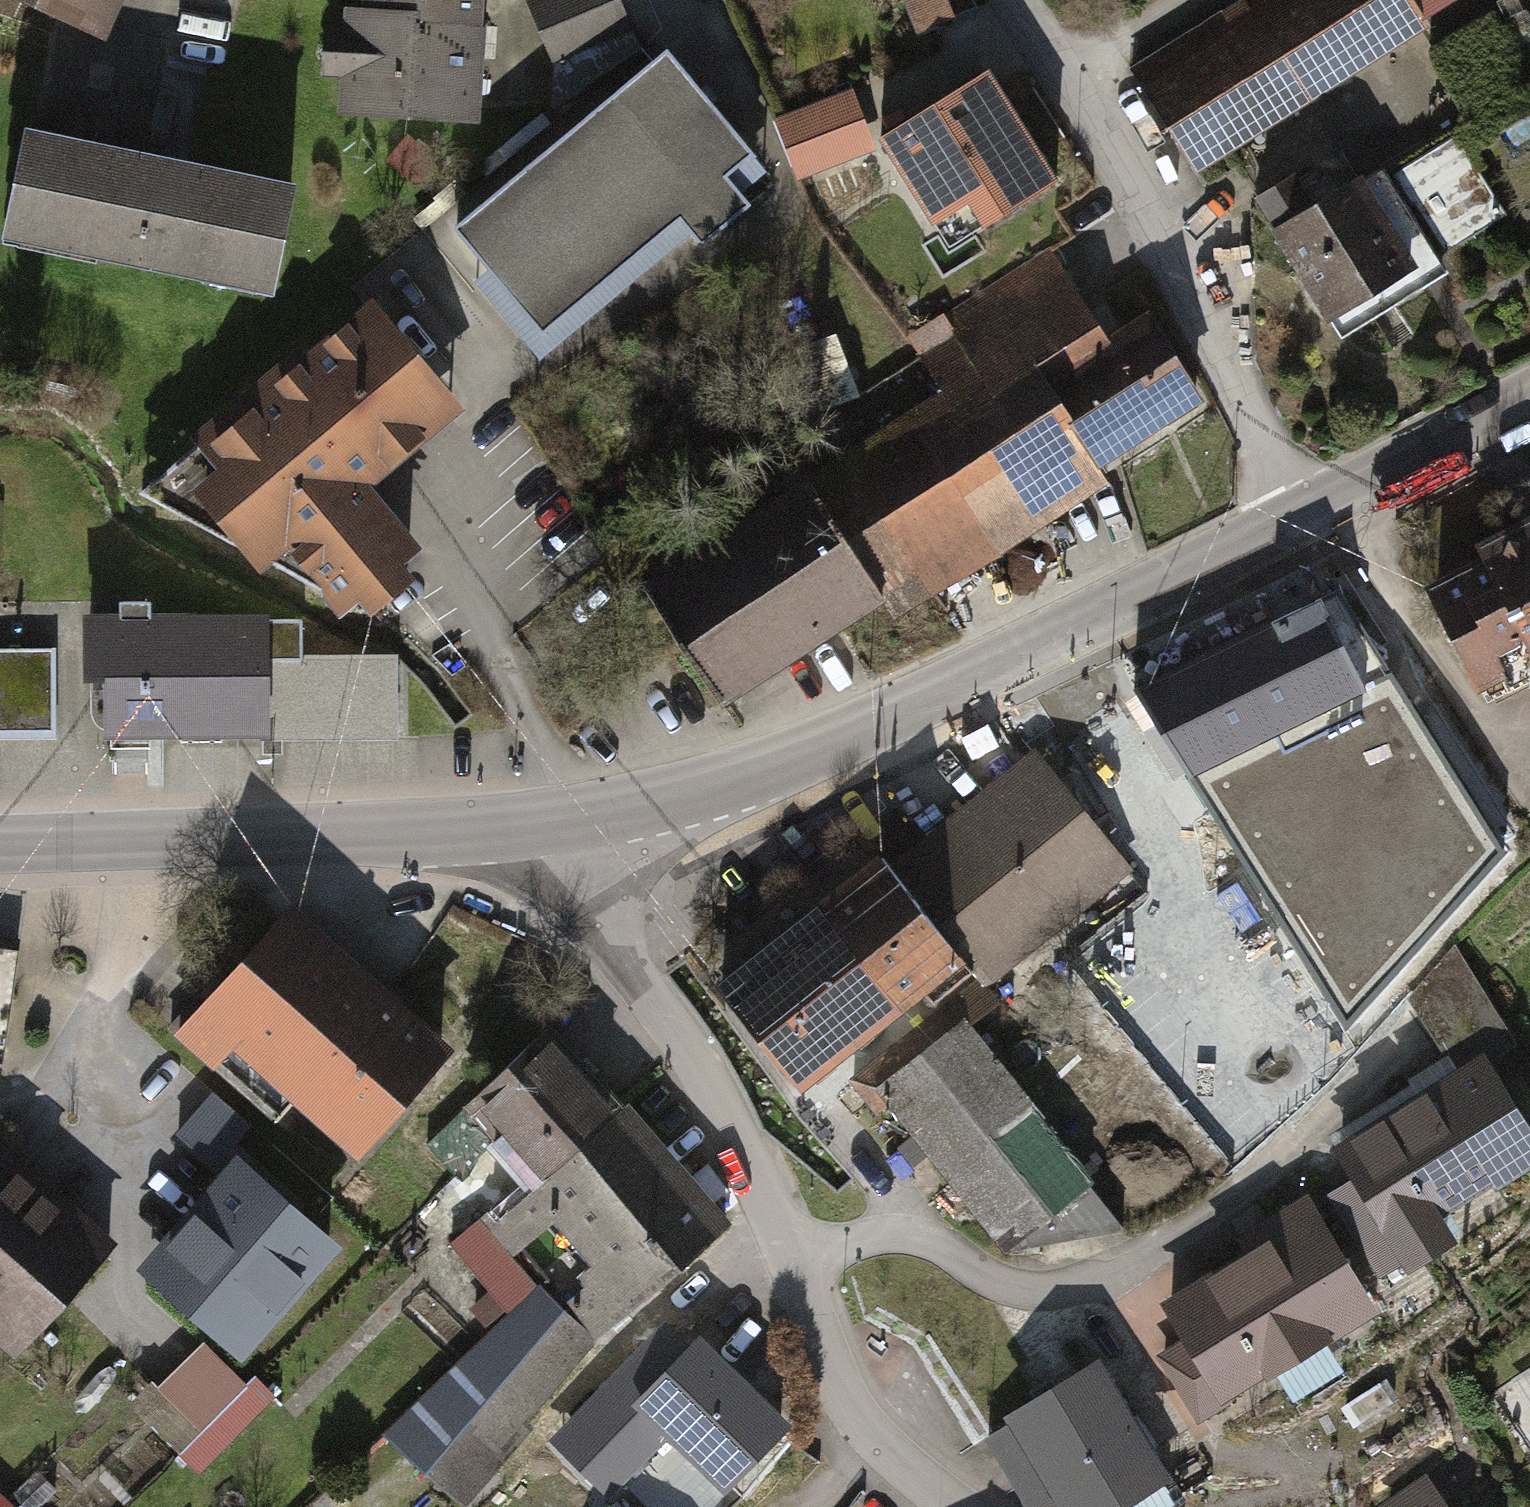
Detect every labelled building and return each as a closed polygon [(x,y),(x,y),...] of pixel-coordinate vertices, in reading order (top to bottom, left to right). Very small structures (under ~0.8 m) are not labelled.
[(93,42),(113,0),(4,0),(93,42)] [(466,0),(343,0),(342,11),(398,13),(397,31),(465,34),(466,0)] [(537,59),(618,29),(607,0),(515,0),(537,59)] [(964,6),(960,0),(889,0),(902,35),(964,6)] [(1116,71),(1183,179),(1411,37),(1413,41),(1479,0),(1230,0),(1116,71)] [(460,136),(465,34),(397,31),(398,13),(342,11),(327,10),(326,31),(302,30),(300,89),(315,89),(313,130),(460,136)] [(649,55),(436,232),(483,288),(467,301),(509,350),(669,217),(690,243),(730,210),(705,180),(734,156),(649,55)] [(985,78),(880,143),(949,254),(1054,189),(985,78)] [(799,182),(875,155),(852,92),(776,119),(799,182)] [(1242,200),(1328,344),(1435,280),(1424,261),(1492,221),(1439,133),(1348,187),(1329,154),(1290,177),(1288,173),(1242,200)] [(14,137),(0,208),(0,250),(255,299),(277,188),(14,137)] [(1094,492),(1086,479),(1021,379),(1090,335),(1042,258),(896,348),(927,396),(789,482),(793,488),(869,609),(880,626),(1094,492)] [(1021,379),(1086,479),(1198,409),(1134,307),(1090,335),(1021,379)] [(437,384),(373,310),(313,361),(306,354),(140,492),(343,602),(411,545),(359,486),(406,447),(387,425),(437,384)] [(630,590),(706,712),(869,609),(793,488),(630,590)] [(1504,696),(1529,684),(1529,529),(1482,553),(1489,567),(1432,595),(1482,694),(1499,686),(1504,696)] [(1336,595),(1137,694),(1346,1030),(1502,849),(1336,595)] [(110,627),(82,627),(82,680),(100,680),(100,742),(385,741),(385,662),(291,663),(291,625),(144,626),(144,602),(110,602),(110,627)] [(0,654),(0,739),(53,740),(55,655),(0,654)] [(953,963),(966,977),(1120,858),(1042,762),(900,876),(960,956),(953,963)] [(854,881),(818,908),(897,1005),(953,963),(960,956),(900,876),(883,858),(854,881)] [(818,908),(722,984),(805,1086),(897,1005),(818,908)] [(444,1057),(279,909),(158,1042),(201,1081),(219,1061),(341,1171),(444,1057)] [(0,951),(0,1047),(14,953),(0,951)] [(1432,1062),(1442,1077),(1471,1059),(1476,1068),(1505,1050),(1442,951),(1395,1003),(1432,1062)] [(953,1025),(861,1096),(992,1263),(1083,1191),(953,1025)] [(615,1114),(538,1030),(449,1112),(453,1116),(415,1150),(450,1189),(478,1164),(516,1205),(518,1203),(615,1114)] [(1314,1144),(1341,1186),(1392,1267),(1400,1280),(1445,1252),(1433,1233),(1529,1172),(1529,1153),(1476,1068),(1471,1059),(1442,1077),(1432,1062),(1394,1086),(1398,1092),(1314,1144)] [(140,1281),(247,1376),(351,1259),(233,1154),(256,1127),(217,1093),(179,1136),(229,1181),(140,1281)] [(725,1230),(618,1113),(615,1114),(518,1203),(541,1228),(579,1270),(563,1285),(570,1292),(551,1309),(586,1348),(590,1352),(725,1230)] [(5,1368),(107,1253),(0,1158),(0,1363),(5,1368)] [(1321,1211),(1303,1222),(1347,1291),(1363,1281),(1365,1284),(1392,1267),(1341,1186),(1315,1202),(1321,1211)] [(1140,1364),(1183,1432),(1364,1318),(1347,1291),(1303,1222),(1289,1200),(1219,1244),(1228,1259),(1146,1311),(1168,1346),(1140,1364)] [(440,1506),(453,1506),(554,1379),(586,1348),(551,1309),(533,1290),(530,1292),(503,1265),(541,1228),(518,1203),(516,1205),(483,1229),(474,1218),(438,1251),(498,1314),(371,1436),(440,1506)] [(133,1429),(188,1481),(264,1401),(242,1380),(233,1389),(191,1349),(143,1398),(154,1408),(133,1429)] [(635,1431),(656,1452),(712,1506),(723,1506),(783,1446),(700,1364),(640,1426),(635,1431)] [(976,1439),(1014,1506),(1156,1506),(1159,1505),(1081,1371),(976,1439)] [(640,1426),(613,1399),(565,1447),(614,1495),(656,1452),(635,1431),(640,1426)] [(1413,1479),(1372,1506),(1433,1506),(1413,1479)]
